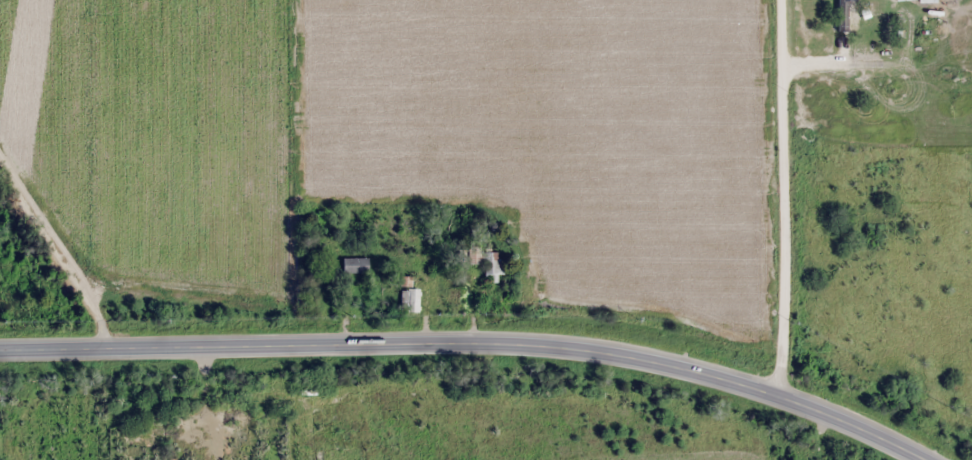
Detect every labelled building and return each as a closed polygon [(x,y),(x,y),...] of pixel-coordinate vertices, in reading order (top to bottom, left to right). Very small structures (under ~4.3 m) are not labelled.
[(481,252),(481,246),(468,246),(468,263),(484,263),(485,282),(499,282),(498,251),(481,252)] [(368,273),(368,257),(342,257),(342,273),(368,273)] [(418,311),(418,288),(401,288),(401,311),(418,311)]
